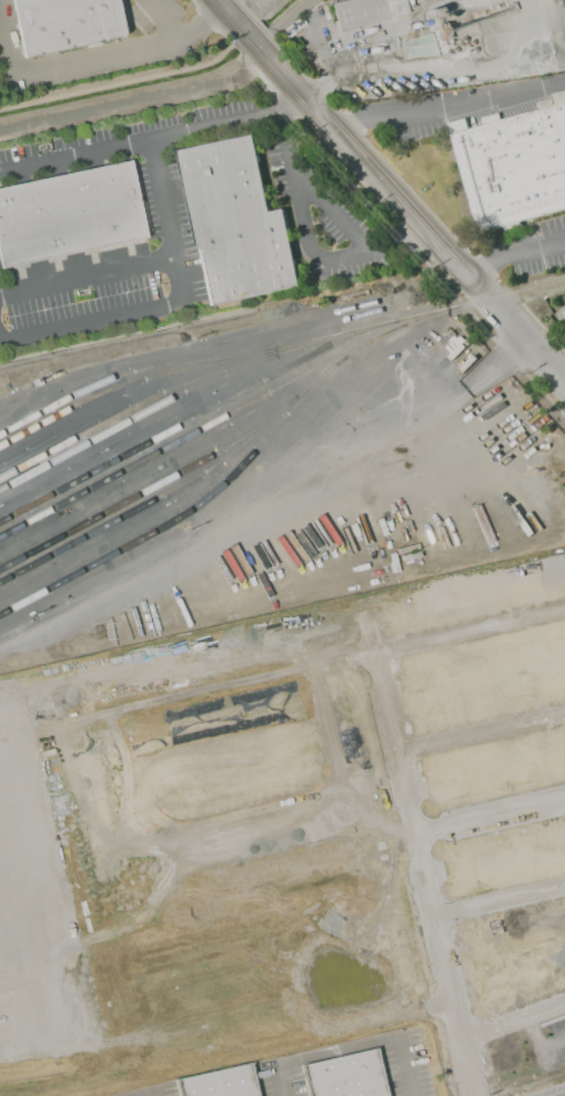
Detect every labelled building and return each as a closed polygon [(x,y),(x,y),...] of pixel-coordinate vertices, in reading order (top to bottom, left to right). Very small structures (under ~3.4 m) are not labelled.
[(24,57),(11,0),(116,0),(124,34),(24,57)] [(330,2),(338,0),(404,0),(407,12),(356,26),(356,28),(336,33),(333,20),(334,20),(330,2)] [(553,93),(564,90),(564,209),(488,230),(486,219),(474,222),(446,123),(465,118),(467,129),(483,125),(481,118),(497,112),(500,120),(538,109),(536,102),(552,98),(554,105),(556,104),(553,93)] [(175,151),(253,134),(270,212),(284,209),(301,285),(209,304),(175,151)] [(2,268),(0,257),(0,188),(131,160),(148,235),(2,268)] [(468,342),(450,360),(446,356),(450,353),(442,344),(452,334),(455,338),(457,335),(463,340),(464,339),(468,342)] [(375,1045),(388,1095),(310,1095),(302,1063),(375,1045)] [(250,1062),(257,1095),(180,1095),(175,1078),(250,1062)]
